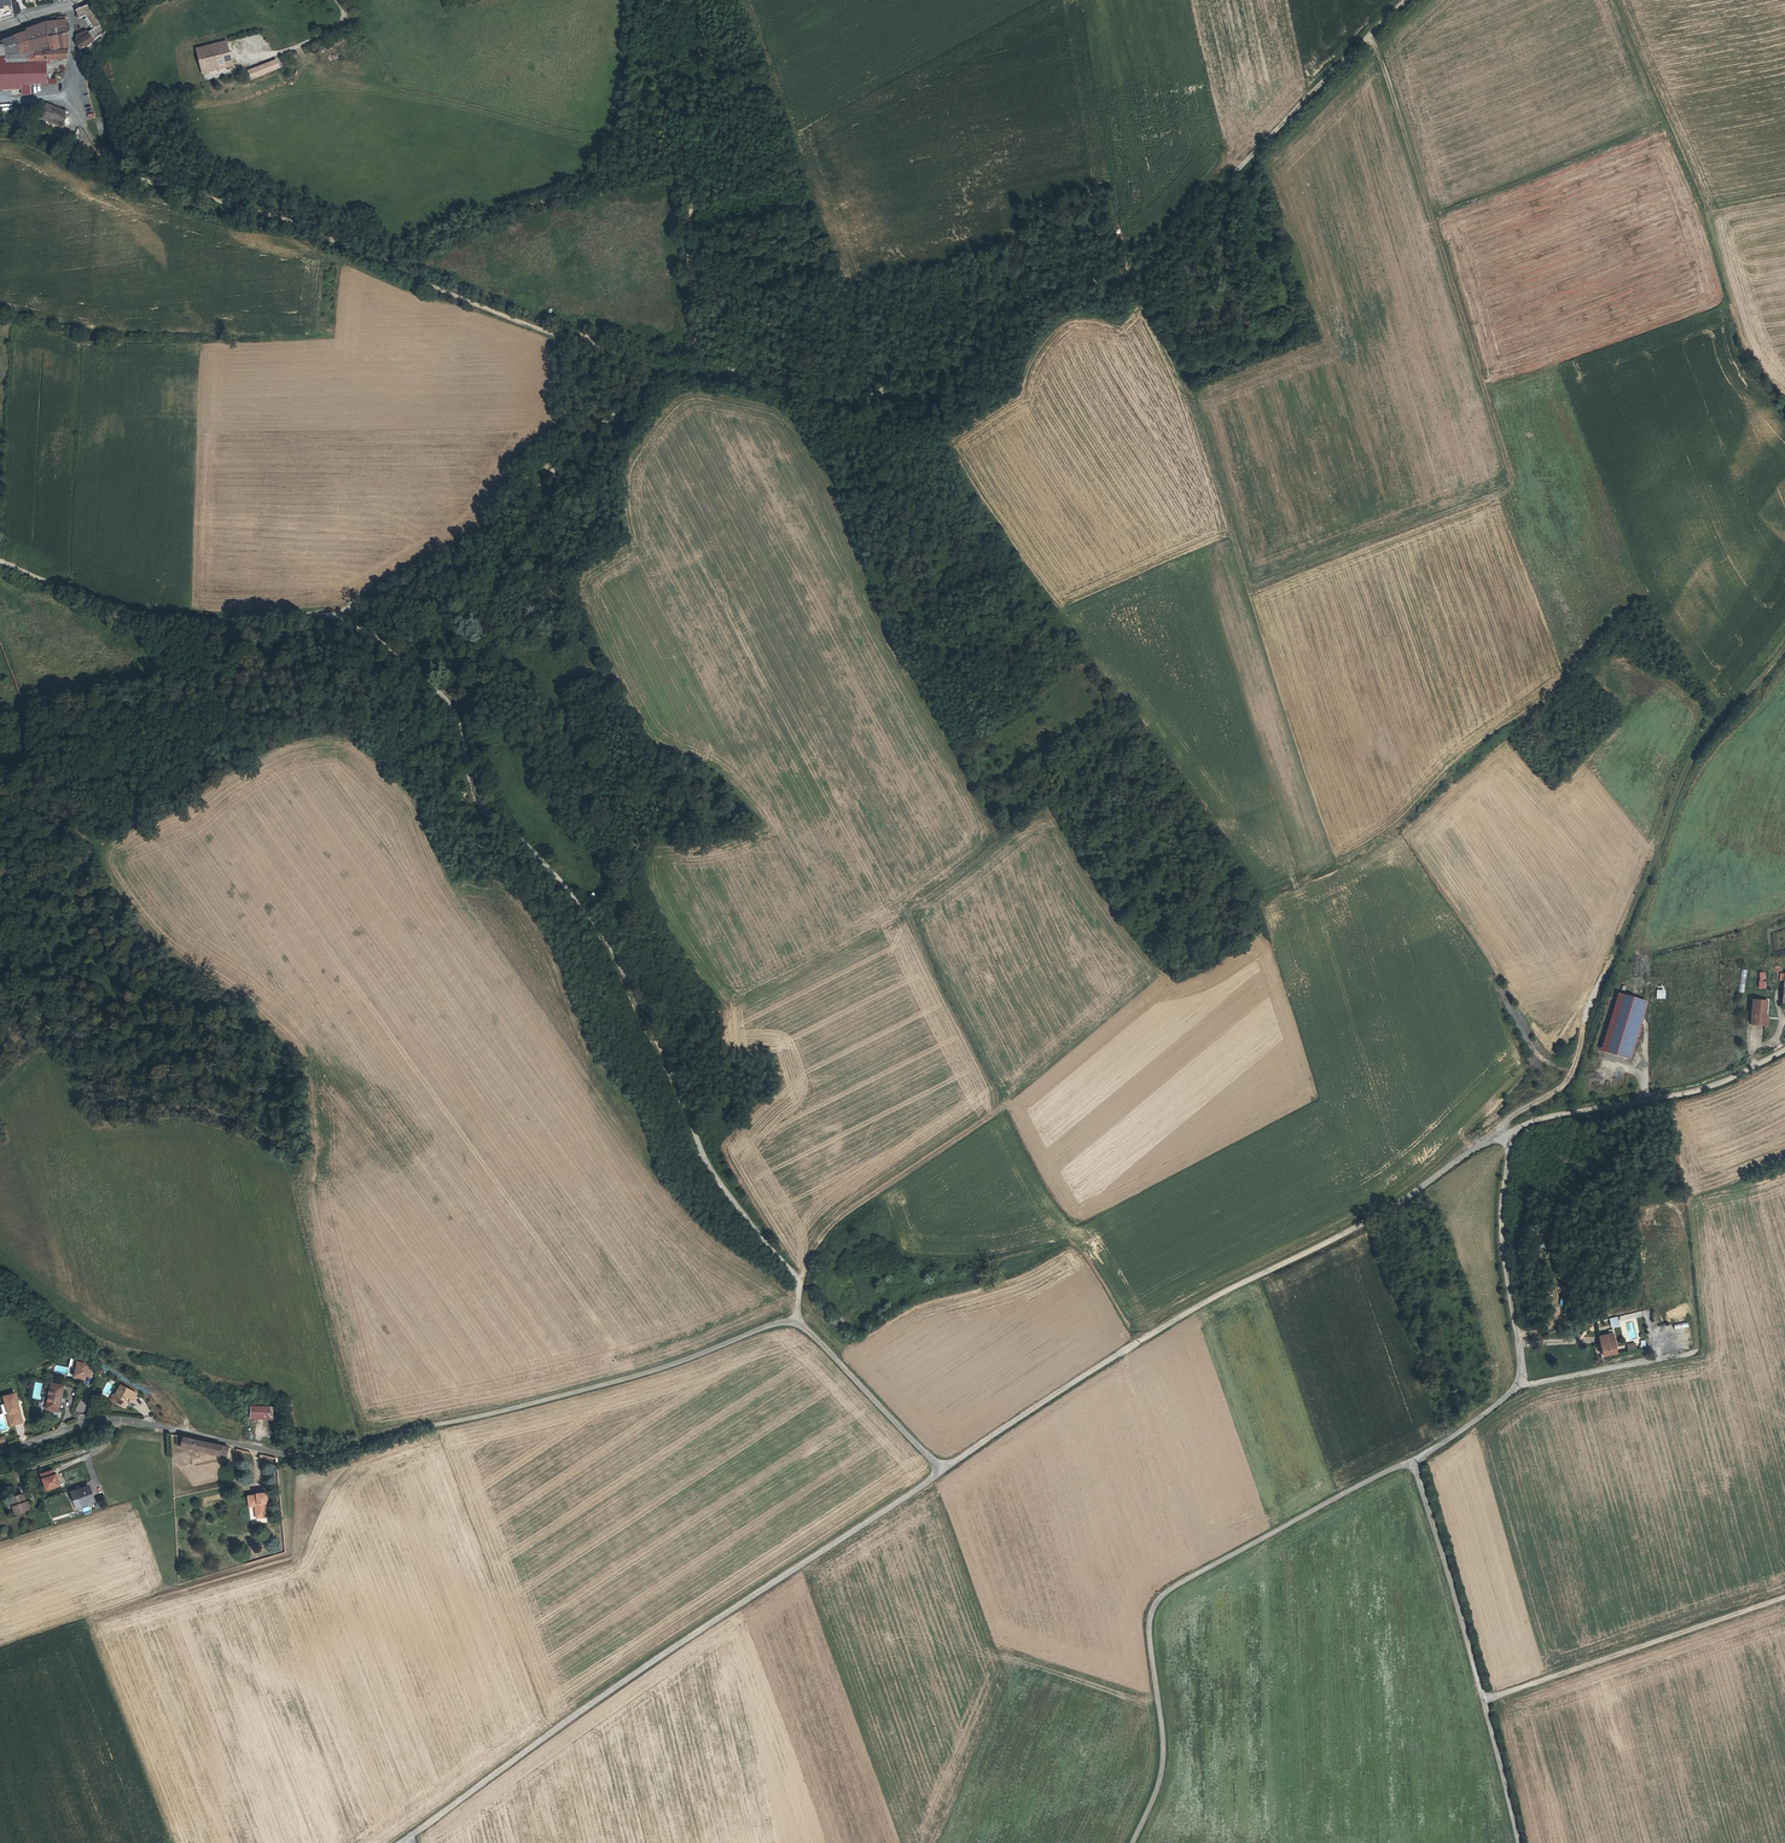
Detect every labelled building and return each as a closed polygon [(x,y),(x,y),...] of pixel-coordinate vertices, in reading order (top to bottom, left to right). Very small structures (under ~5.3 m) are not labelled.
[(10,0),(0,0),(0,9),(4,9),(3,6),(11,5),(10,0)] [(76,43),(79,49),(77,51),(78,52),(87,44),(100,28),(85,5),(75,11),(79,19),(85,15),(93,29),(87,32),(86,31),(77,35),(78,37),(75,38),(76,43)] [(44,22),(26,28),(27,42),(35,41),(35,43),(38,43),(38,45),(41,45),(42,51),(54,51),(59,51),(59,52),(68,52),(64,34),(67,34),(66,21),(62,21),(62,17),(57,18),(57,21),(44,22)] [(24,28),(9,34),(14,53),(29,52),(27,42),(26,28),(24,28)] [(14,53),(9,34),(2,37),(0,37),(0,42),(2,42),(4,53),(14,53)] [(67,58),(68,52),(59,52),(59,51),(54,51),(42,51),(41,45),(38,45),(38,43),(35,43),(35,41),(27,42),(29,52),(14,53),(17,64),(19,73),(18,82),(36,84),(46,83),(46,80),(46,64),(50,63),(50,60),(61,60),(67,58)] [(225,45),(198,52),(200,60),(197,61),(199,69),(205,67),(207,75),(218,73),(217,69),(214,60),(220,59),(223,68),(224,71),(231,69),(228,57),(226,58),(225,54),(227,54),(225,45)] [(17,64),(14,53),(4,53),(4,56),(4,60),(0,60),(0,80),(1,80),(1,85),(11,84),(12,90),(15,89),(16,82),(18,82),(19,73),(17,64)] [(248,72),(251,81),(282,68),(278,59),(248,72)] [(205,67),(199,69),(201,77),(207,75),(205,67)] [(46,102),(39,117),(60,127),(67,112),(46,102)] [(593,893),(589,895),(593,902),(597,899),(593,893)] [(1766,988),(1765,971),(1758,972),(1759,988),(1766,988)] [(1656,989),(1656,999),(1664,999),(1664,989),(1656,989)] [(1631,1059),(1646,1000),(1616,992),(1601,1052),(1631,1059)] [(1751,1024),(1765,1025),(1766,1016),(1767,1001),(1753,1000),(1751,1024)] [(1617,1073),(1608,1082),(1614,1087),(1622,1078),(1617,1073)] [(1611,1327),(1620,1326),(1618,1316),(1609,1318),(1611,1327)] [(1684,1328),(1687,1349),(1692,1348),(1688,1322),(1673,1324),(1674,1329),(1684,1328)] [(1618,1352),(1613,1333),(1600,1336),(1605,1355),(1618,1352)] [(1626,1345),(1627,1352),(1636,1350),(1634,1343),(1626,1345)] [(77,1361),(73,1378),(85,1380),(86,1376),(91,1377),(92,1369),(88,1368),(89,1364),(77,1361)] [(50,1398),(47,1410),(58,1412),(64,1386),(52,1383),(48,1397),(50,1398)] [(119,1400),(116,1405),(126,1410),(129,1405),(127,1404),(129,1400),(133,1402),(135,1403),(138,1397),(123,1389),(120,1395),(117,1399),(119,1400)] [(15,1394),(3,1398),(9,1415),(11,1415),(13,1422),(9,1423),(11,1427),(23,1423),(19,1412),(20,1412),(15,1394)] [(250,1410),(250,1422),(272,1423),(272,1411),(250,1410)] [(181,1450),(184,1438),(175,1436),(181,1450)] [(228,1450),(184,1438),(181,1450),(219,1460),(220,1457),(225,1459),(228,1450)] [(41,1474),(46,1491),(60,1486),(56,1474),(54,1475),(53,1470),(41,1474)] [(82,1504),(92,1500),(88,1488),(78,1491),(82,1504)] [(82,1504),(78,1491),(73,1493),(76,1506),(81,1504),(82,1504)] [(16,1506),(12,1507),(14,1514),(29,1509),(28,1502),(26,1503),(23,1493),(14,1497),(16,1506)] [(249,1511),(255,1510),(257,1513),(258,1521),(267,1520),(266,1507),(263,1508),(262,1500),(257,1500),(257,1499),(248,1501),(249,1511)]
